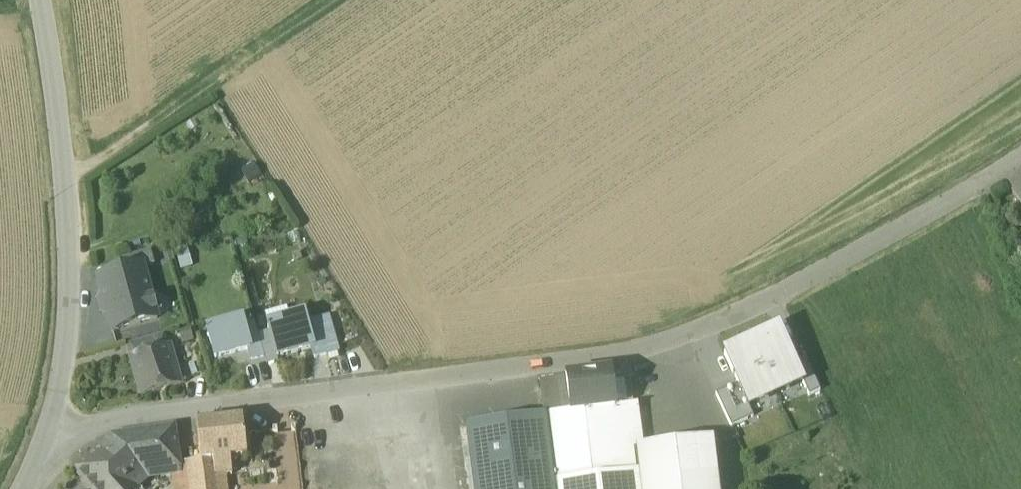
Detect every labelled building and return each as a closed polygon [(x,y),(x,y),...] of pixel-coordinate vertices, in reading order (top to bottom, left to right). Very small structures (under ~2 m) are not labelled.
[(1007,184),(1020,206),(1020,176),(1007,184)] [(121,259),(125,272),(143,267),(143,268),(154,265),(151,251),(121,259)] [(98,279),(112,331),(157,319),(143,268),(143,267),(125,272),(98,279)] [(270,332),(277,358),(312,349),(313,348),(306,324),(304,317),(268,327),(269,330),(268,330),(268,332),(270,332)] [(312,349),(315,359),(339,352),(329,317),(306,324),(313,348),(312,349)] [(207,332),(215,359),(247,350),(250,349),(246,337),(244,327),(242,322),(207,332)] [(244,327),(246,337),(257,334),(258,334),(255,323),(244,327)] [(270,332),(268,332),(268,333),(259,335),(267,365),(278,361),(277,358),(270,332)] [(247,350),(250,362),(264,358),(257,334),(246,337),(250,349),(247,350)] [(801,378),(794,363),(781,334),(766,340),(764,336),(751,342),(774,391),(801,378)] [(129,345),(132,356),(167,346),(164,335),(129,345)] [(738,384),(747,404),(747,403),(774,391),(751,342),(724,355),(738,384)] [(129,357),(141,396),(181,384),(170,345),(167,346),(132,356),(129,357)] [(820,390),(805,358),(794,363),(801,378),(809,396),(820,390)] [(566,378),(566,379),(570,412),(571,415),(614,409),(614,406),(610,377),(609,373),(566,378)] [(629,375),(610,377),(614,406),(633,404),(629,375)] [(545,415),(570,412),(566,379),(540,382),(545,415)] [(738,384),(716,394),(731,427),(753,416),(747,403),(747,404),(738,384)] [(555,483),(621,474),(623,488),(639,488),(634,450),(642,449),(636,403),(633,404),(614,406),(614,409),(571,415),(570,412),(545,415),(555,483)] [(555,483),(545,415),(467,426),(475,488),(555,488),(555,483)] [(202,462),(202,464),(213,462),(246,458),(243,420),(197,427),(202,462)] [(115,438),(101,449),(136,488),(149,476),(153,472),(174,469),(180,468),(174,428),(115,438)] [(642,449),(634,450),(639,488),(717,488),(710,440),(642,449)] [(136,488),(101,449),(76,472),(92,488),(134,488),(136,488)] [(213,462),(202,464),(202,462),(190,464),(190,467),(193,488),(217,488),(213,462)] [(177,488),(193,488),(190,467),(180,468),(174,469),(177,488)] [(621,474),(555,483),(555,488),(623,488),(621,474)] [(149,476),(136,488),(134,488),(153,488),(149,476)]
